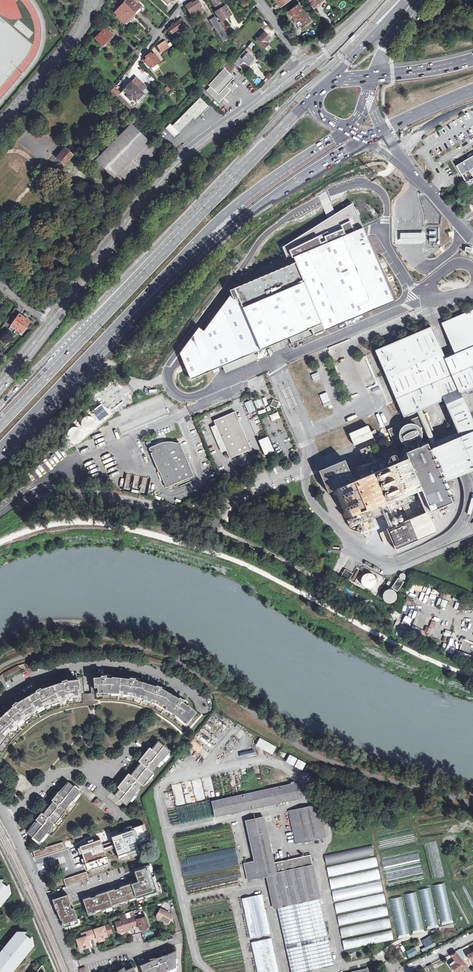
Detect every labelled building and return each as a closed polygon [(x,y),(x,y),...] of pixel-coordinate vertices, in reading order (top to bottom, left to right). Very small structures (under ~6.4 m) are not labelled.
[(140,7),(141,6),(135,0),(127,0),(126,1),(125,1),(122,3),(123,4),(113,13),(123,23),(124,23),(127,19),(128,19),(134,13),(136,15),(139,12),(137,10),(140,7)] [(222,21),(225,19),(227,18),(231,15),(226,6),(223,8),(218,0),(217,0),(214,3),(218,11),(215,12),(221,22),(222,21)] [(320,5),(318,3),(322,0),(310,0),(313,5),(312,6),(314,9),(320,5)] [(193,3),(192,2),(185,7),(192,18),(203,11),(197,1),(193,3)] [(296,20),(297,21),(300,19),(304,24),(310,19),(299,4),(290,11),(296,20)] [(222,29),(219,23),(215,17),(207,21),(220,43),(228,39),(222,29)] [(173,32),(176,29),(180,27),(185,24),(182,19),(174,24),(173,23),(170,25),(171,26),(167,29),(170,33),(173,32)] [(94,38),(102,46),(112,35),(109,32),(104,27),(94,38)] [(270,38),(264,33),(256,42),(264,49),(268,45),(267,44),(266,43),(270,38)] [(112,35),(102,46),(104,47),(114,37),(112,35)] [(157,46),(161,53),(168,48),(164,41),(157,46)] [(240,72),(242,70),(239,67),(243,62),(248,66),(253,59),(244,51),(234,63),(232,65),(240,72)] [(145,57),(143,58),(150,69),(160,62),(153,53),(146,59),(146,58),(145,57)] [(230,73),(234,67),(222,57),(217,62),(222,67),(206,84),(211,88),(208,93),(221,103),(232,90),(228,87),(235,78),(230,73)] [(131,82),(119,94),(128,103),(132,107),(144,95),(131,82)] [(111,89),(115,94),(117,92),(120,90),(115,85),(111,89)] [(119,94),(117,92),(115,94),(113,96),(124,107),(128,103),(119,94)] [(201,98),(174,126),(181,133),(195,119),(197,120),(210,106),(201,98)] [(101,104),(102,112),(114,111),(113,101),(106,102),(106,106),(103,106),(102,104),(101,104)] [(132,107),(128,103),(124,107),(128,111),(132,107)] [(137,173),(138,172),(138,171),(158,150),(130,124),(95,161),(114,179),(119,174),(127,182),(137,173)] [(181,133),(174,126),(172,124),(167,129),(176,138),(181,133)] [(72,155),(65,149),(60,155),(56,159),(64,165),(72,155)] [(457,166),(467,182),(472,178),(472,156),(457,166)] [(292,344),(394,301),(364,232),(352,204),(282,248),(288,262),(290,265),(230,290),(231,296),(203,331),(201,330),(199,328),(179,354),(181,357),(190,379),(289,339),(292,344)] [(439,244),(438,228),(428,228),(429,244),(439,244)] [(455,354),(472,346),(472,309),(442,323),(455,354)] [(20,334),(29,322),(19,315),(10,327),(18,332),(20,334)] [(443,400),(472,388),(472,346),(455,354),(444,359),(430,327),(375,351),(403,417),(443,400)] [(337,372),(343,369),(338,358),(332,361),(337,372)] [(309,370),(315,387),(322,385),(316,368),(309,370)] [(451,479),(459,476),(472,470),(472,388),(443,400),(456,433),(435,442),(437,446),(429,450),(426,444),(405,453),(407,459),(402,461),(401,460),(400,456),(396,447),(386,450),(386,449),(373,455),(363,459),(365,464),(349,471),(353,482),(332,491),(334,496),(336,495),(344,514),(342,515),(344,519),(346,519),(359,513),(363,523),(380,516),(383,515),(410,504),(407,498),(419,493),(421,492),(421,493),(443,484),(442,483),(440,478),(449,475),(451,479)] [(248,414),(255,411),(251,400),(244,403),(248,414)] [(279,403),(272,400),(269,406),(276,409),(279,403)] [(101,405),(92,412),(99,422),(109,414),(101,405)] [(269,416),(271,421),(280,418),(278,412),(269,416)] [(234,413),(213,422),(229,459),(250,450),(234,413)] [(92,417),(88,416),(85,417),(82,420),(81,424),(82,427),(85,430),(88,431),(92,430),(95,427),(96,424),(95,420),(92,417)] [(368,426),(350,434),(355,446),(374,438),(368,426)] [(78,428),(74,427),(70,428),(68,431),(67,435),(68,438),(71,441),(74,442),(78,441),(81,438),(82,434),(81,431),(78,428)] [(416,431),(402,437),(403,440),(418,434),(416,431)] [(258,441),(264,456),(274,451),(267,437),(258,441)] [(159,473),(166,490),(193,478),(179,444),(175,446),(173,445),(172,445),(171,445),(169,445),(168,445),(167,445),(166,445),(165,445),(163,445),(162,446),(161,446),(159,446),(158,447),(157,447),(156,448),(156,447),(150,449),(149,450),(149,451),(149,452),(149,453),(150,453),(151,453),(152,454),(150,455),(158,473),(159,473)] [(360,450),(363,459),(373,455),(369,446),(360,450)] [(353,482),(349,471),(344,461),(321,470),(330,491),(332,491),(353,482)] [(440,478),(442,483),(451,479),(449,475),(440,478)] [(451,502),(443,484),(421,493),(421,492),(419,493),(427,512),(451,502)] [(427,512),(387,530),(391,541),(395,549),(435,532),(427,512)] [(359,513),(346,519),(350,528),(363,523),(359,513)] [(389,519),(392,527),(404,522),(401,514),(389,519)] [(391,541),(387,530),(380,533),(385,544),(391,541)] [(353,573),(345,569),(340,577),(348,581),(353,573)] [(368,573),(367,573),(365,574),(364,574),(363,576),(362,577),(361,578),(361,580),(361,583),(362,584),(362,586),(363,587),(365,587),(366,588),(368,588),(369,588),(371,588),(372,587),(373,587),(375,585),(376,583),(376,582),(376,580),(376,578),(375,577),(374,576),(373,574),(372,574),(370,573),(368,573)] [(398,578),(391,587),(397,591),(404,582),(398,578)] [(388,589),(386,590),(385,591),(384,593),(383,594),(383,595),(383,597),(383,599),(385,601),(387,602),(388,602),(390,603),(392,602),(393,602),(395,600),(396,599),(396,598),(396,596),(396,595),(396,593),(395,592),(394,591),(393,590),(391,589),(390,589),(388,589)] [(164,666),(165,663),(148,657),(147,661),(164,666)] [(35,670),(30,662),(26,664),(31,672),(35,670)] [(4,673),(6,676),(22,668),(20,665),(4,673)] [(91,678),(93,693),(95,693),(96,699),(104,699),(112,699),(127,700),(135,702),(142,705),(150,707),(154,709),(168,717),(169,718),(171,720),(175,722),(185,731),(199,715),(189,706),(188,706),(186,705),(188,702),(181,698),(180,699),(165,690),(166,688),(158,685),(158,687),(140,681),(140,678),(132,677),(132,679),(114,677),(113,679),(111,678),(111,675),(103,675),(103,677),(91,678)] [(83,703),(82,694),(86,694),(85,676),(72,677),(72,676),(45,685),(45,684),(20,698),(20,697),(0,714),(0,753),(2,754),(11,742),(14,738),(20,732),(24,728),(29,724),(35,720),(48,712),(54,710),(59,708),(67,706),(72,704),(83,703)] [(82,694),(83,703),(95,702),(94,693),(86,694),(82,694)] [(259,738),(255,746),(272,755),(276,746),(259,738)] [(120,788),(115,795),(127,804),(170,751),(159,742),(153,749),(151,747),(147,751),(148,752),(143,758),(142,757),(139,761),(141,763),(131,775),(129,773),(126,777),(127,778),(122,784),(121,783),(118,787),(120,788)] [(275,755),(283,759),(285,755),(278,751),(275,755)] [(289,755),(285,762),(302,770),(306,763),(289,755)] [(79,792),(68,782),(27,831),(39,841),(46,832),(51,836),(77,805),(72,801),(79,792)] [(213,802),(216,816),(300,798),(297,784),(264,791),(213,802)] [(179,824),(213,817),(210,801),(183,807),(182,804),(179,805),(177,795),(175,795),(177,806),(175,806),(179,824)] [(97,797),(93,803),(99,808),(104,803),(97,797)] [(318,807),(312,809),(319,840),(325,839),(318,807)] [(319,840),(312,809),(295,812),(302,844),(319,840)] [(296,845),(302,844),(295,812),(289,814),(296,845)] [(273,909),(277,908),(319,899),(310,857),(304,858),(303,856),(301,857),(301,859),(287,862),(288,863),(284,864),(283,863),(273,865),(263,819),(246,823),(255,863),(244,865),(247,882),(266,877),(273,909)] [(142,825),(111,836),(114,844),(115,847),(119,859),(139,852),(136,844),(147,840),(142,825)] [(101,839),(80,846),(88,870),(109,863),(104,850),(103,848),(101,839)] [(63,842),(33,852),(35,857),(64,848),(63,842)] [(324,856),(326,866),(375,856),(373,846),(324,856)] [(377,868),(375,858),(327,869),(329,878),(372,869),(377,868)] [(133,882),(139,900),(162,892),(156,875),(154,876),(152,871),(153,870),(152,864),(136,869),(139,880),(133,882)] [(380,880),(378,871),(330,881),(331,890),(380,880)] [(86,872),(64,879),(66,885),(88,877),(86,872)] [(10,892),(8,887),(0,880),(0,904),(10,892)] [(139,900),(133,882),(122,886),(122,885),(114,887),(114,889),(98,894),(97,893),(90,895),(90,897),(83,899),(89,916),(139,900)] [(383,893),(381,883),(332,893),(334,903),(383,893)] [(444,883),(433,886),(442,922),(453,919),(444,883)] [(430,889),(419,891),(427,926),(438,924),(430,889)] [(416,893),(404,895),(412,931),(423,928),(416,893)] [(70,894),(54,899),(64,926),(81,921),(76,906),(74,907),(71,901),(73,901),(70,894)] [(249,938),(271,934),(264,894),(242,898),(249,938)] [(385,905),(383,895),(335,905),(337,915),(385,905)] [(401,897),(390,900),(398,936),(409,934),(401,897)] [(158,921),(161,920),(164,921),(165,925),(166,926),(169,924),(174,917),(173,914),(161,907),(157,915),(158,921)] [(388,917),(386,907),(337,917),(339,927),(388,917)] [(130,918),(133,926),(133,927),(138,926),(140,930),(148,927),(145,917),(144,914),(141,915),(130,918)] [(128,927),(133,926),(130,918),(126,920),(124,915),(119,916),(121,921),(115,923),(118,934),(129,930),(128,927)] [(390,929),(388,920),(340,930),(342,939),(390,929)] [(97,941),(98,940),(103,939),(107,938),(104,927),(89,932),(92,940),(96,939),(97,941)] [(0,953),(0,971),(11,971),(33,944),(31,940),(23,933),(18,932),(0,953)] [(88,942),(92,940),(89,932),(81,935),(82,938),(76,940),(80,951),(90,948),(88,942)] [(393,942),(391,932),(343,942),(345,952),(393,942)] [(258,971),(279,971),(273,938),(252,942),(258,971)] [(414,947),(405,952),(409,958),(418,954),(414,947)] [(175,951),(164,956),(163,955),(158,958),(155,960),(155,959),(151,961),(137,967),(137,966),(125,971),(125,969),(122,971),(118,971),(176,971),(175,951)] [(456,971),(459,971),(467,966),(457,953),(452,956),(456,961),(450,965),(456,971)]
